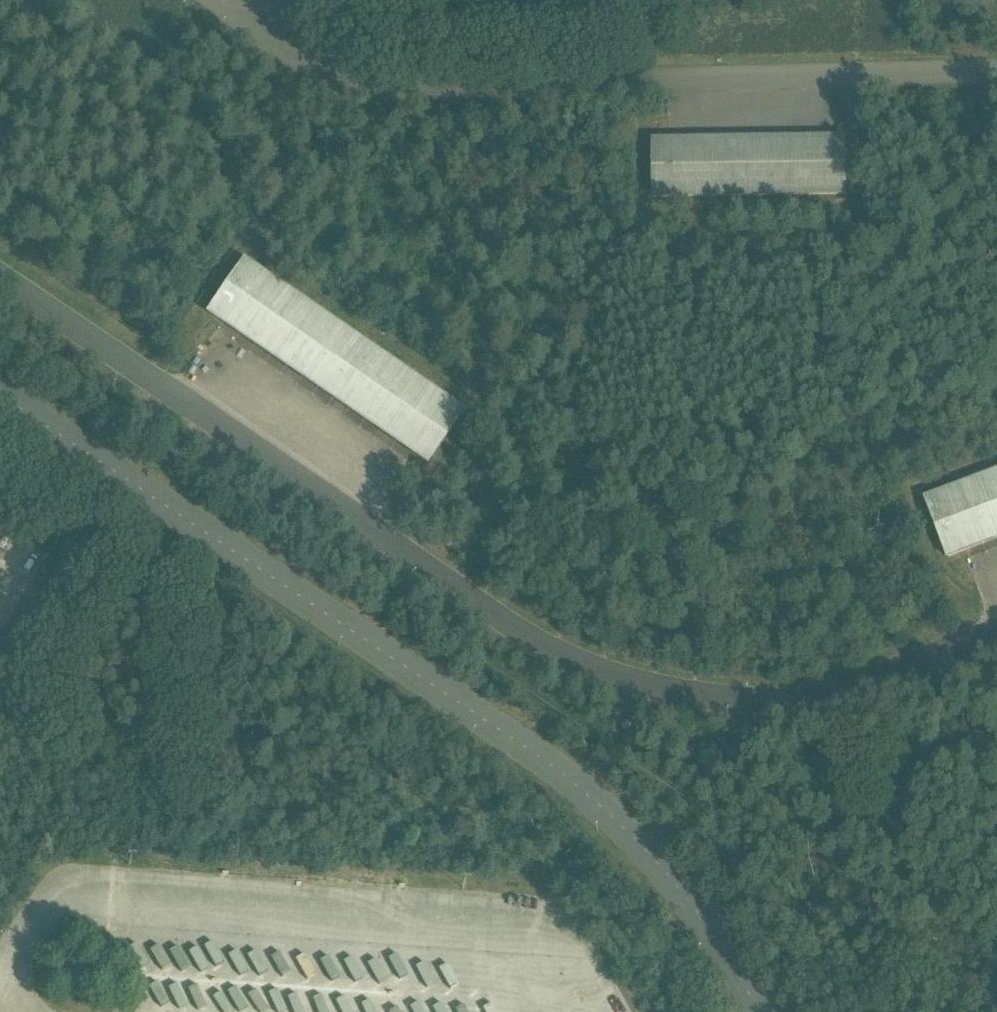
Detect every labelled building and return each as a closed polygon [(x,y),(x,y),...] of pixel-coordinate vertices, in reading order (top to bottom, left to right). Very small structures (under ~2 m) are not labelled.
[(848,196),(847,135),(652,139),(653,200),(848,196)] [(244,258),(207,312),(429,464),(466,410),(244,258)] [(927,504),(946,553),(944,553),(945,555),(946,554),(948,558),(996,539),(996,477),(927,504)]
